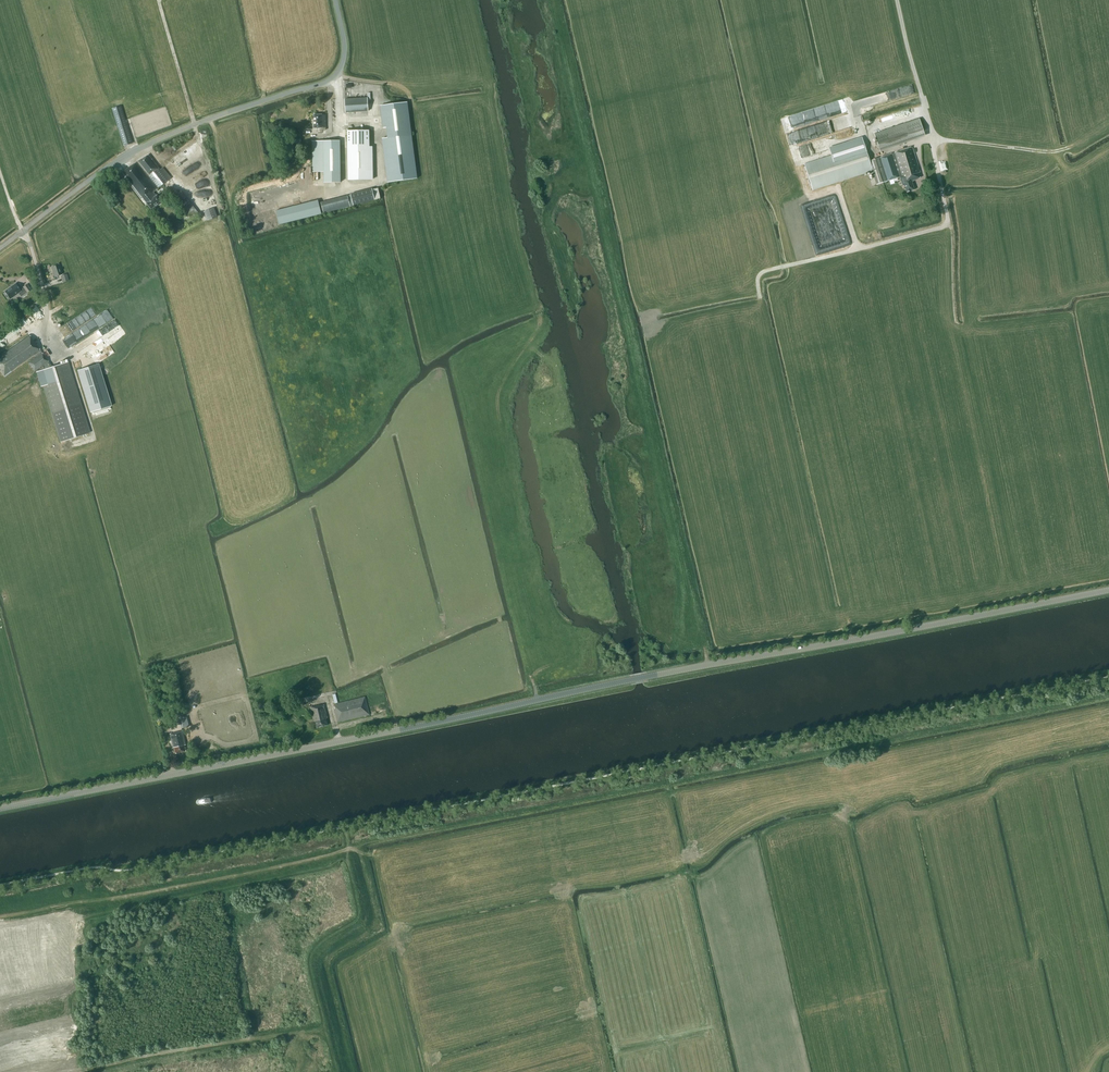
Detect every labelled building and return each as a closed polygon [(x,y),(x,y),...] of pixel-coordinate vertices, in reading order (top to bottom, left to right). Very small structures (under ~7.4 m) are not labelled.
[(370,100),(370,93),(367,93),(367,97),(345,99),(345,113),(369,111),(368,101),(370,100)] [(383,128),(386,127),(388,138),(382,138),(388,182),(417,178),(407,102),(380,106),(383,128)] [(133,143),(122,105),(112,108),(123,146),(133,143)] [(322,115),(314,115),(314,128),(322,128),(322,130),(326,130),(326,128),(326,115),(322,115)] [(919,119),(873,132),(878,150),(924,137),(919,119)] [(370,146),(369,130),(347,131),(348,180),(373,179),(373,146),(370,146)] [(341,182),(340,140),(312,141),(313,172),(324,172),(324,182),(341,182)] [(912,148),(869,161),(864,145),(804,164),(813,190),(872,171),(876,185),(900,177),(902,186),(905,185),(907,193),(911,191),(914,190),(912,182),(915,181),(914,180),(920,178),(921,177),(912,148)] [(163,167),(161,169),(149,154),(121,173),(141,199),(143,197),(147,203),(147,204),(152,209),(162,201),(157,195),(156,196),(154,192),(169,180),(172,178),(163,167)] [(188,163),(190,169),(202,164),(199,158),(188,163)] [(115,177),(116,179),(115,180),(119,185),(124,182),(118,174),(115,177)] [(170,193),(186,215),(190,212),(193,216),(197,212),(180,190),(177,192),(175,190),(170,193)] [(350,206),(348,196),(318,203),(321,216),(324,215),(323,213),(350,206)] [(321,214),(318,201),(249,218),(252,231),(321,214)] [(213,207),(203,211),(206,220),(217,216),(213,207)] [(59,265),(52,267),(54,273),(53,274),(55,277),(62,275),(59,265)] [(69,280),(67,274),(60,276),(62,282),(69,280)] [(27,292),(31,290),(27,284),(23,286),(24,287),(20,290),(16,284),(5,292),(10,299),(18,293),(21,296),(27,292)] [(78,318),(82,324),(89,320),(88,319),(92,316),(89,311),(78,318)] [(29,334),(0,355),(0,370),(4,376),(35,355),(36,357),(27,363),(34,372),(42,366),(43,369),(36,372),(41,386),(43,386),(60,442),(90,433),(68,362),(52,367),(29,334)] [(98,364),(77,370),(90,412),(111,405),(98,364)] [(370,714),(365,696),(334,704),(336,710),(335,710),(337,722),(370,714)] [(317,727),(328,725),(326,719),(327,718),(324,704),(311,707),(314,721),(315,721),(317,727)] [(176,753),(186,751),(185,745),(186,744),(183,732),(182,732),(181,731),(170,734),(173,748),(175,747),(176,753)]
